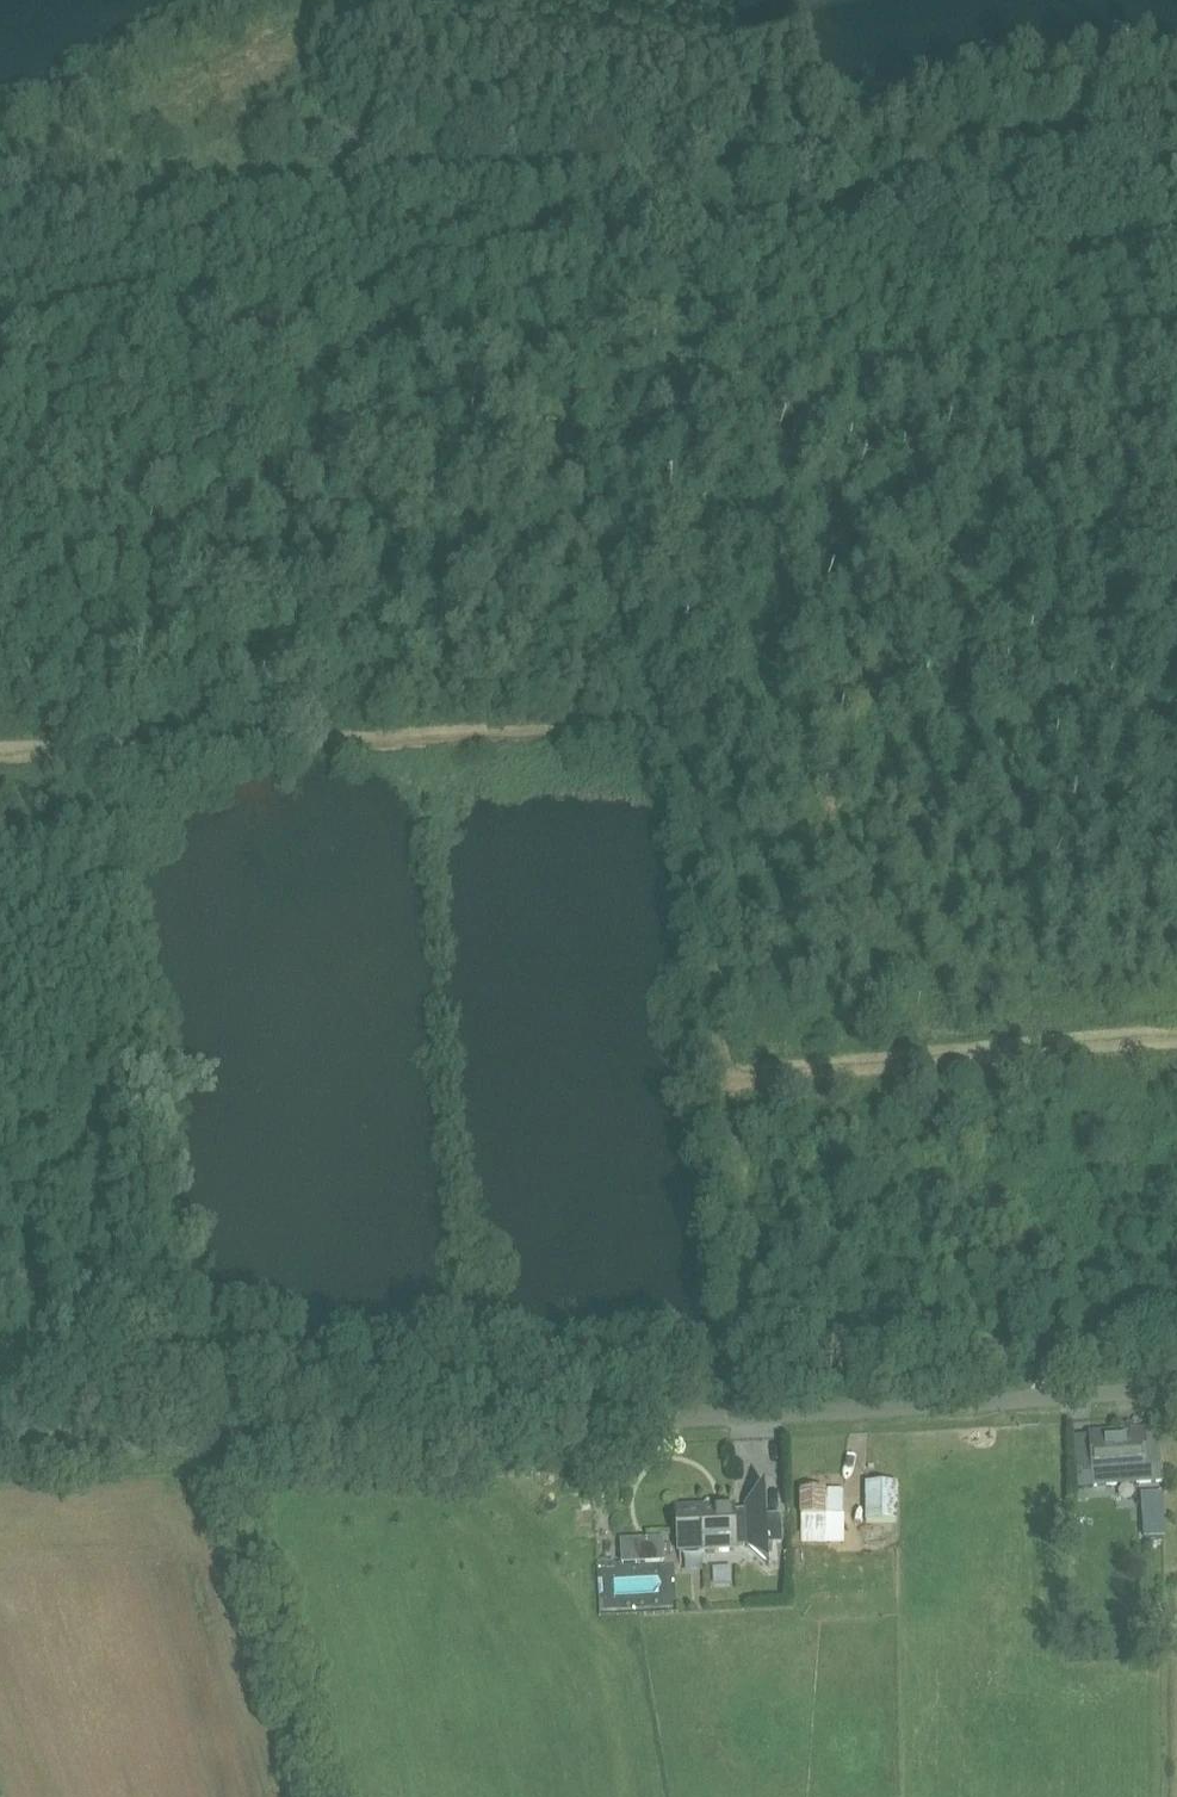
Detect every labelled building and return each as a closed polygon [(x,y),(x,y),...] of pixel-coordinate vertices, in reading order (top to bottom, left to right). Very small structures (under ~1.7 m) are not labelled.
[(1093,1470),(1107,1469),(1146,1467),(1143,1429),(1131,1430),(1131,1424),(1121,1425),(1122,1431),(1091,1433),(1093,1470)] [(867,1522),(897,1522),(898,1482),(868,1482),(867,1522)] [(768,1544),(783,1543),(781,1523),(767,1524),(765,1483),(745,1505),(745,1516),(734,1517),(733,1505),(715,1506),(708,1500),(702,1507),(678,1509),(680,1547),(703,1546),(703,1549),(735,1547),(735,1540),(747,1540),(747,1547),(769,1566),(768,1544)] [(802,1490),(802,1532),(831,1532),(831,1516),(824,1516),(824,1490),(802,1490)] [(1140,1494),(1141,1518),(1162,1516),(1160,1493),(1141,1494),(1140,1494)] [(642,1540),(622,1541),(623,1563),(643,1562),(642,1540)]
